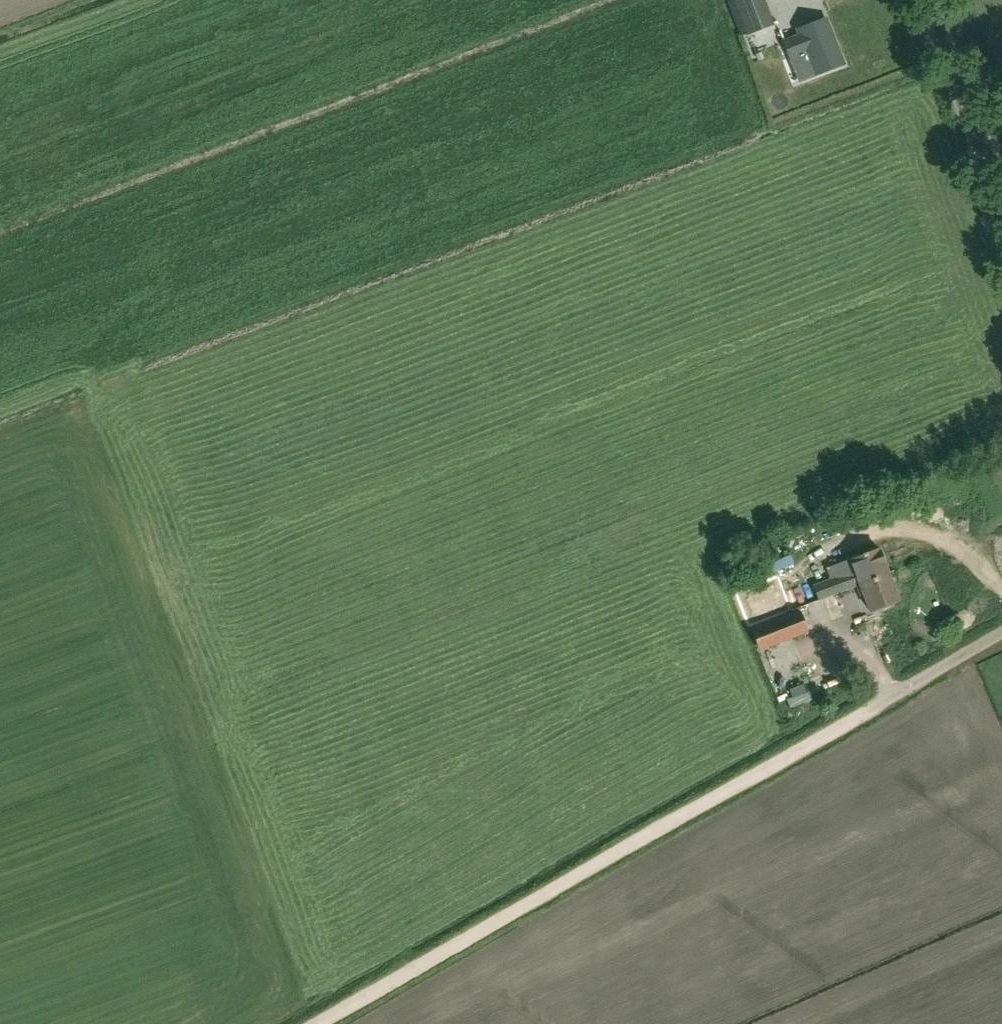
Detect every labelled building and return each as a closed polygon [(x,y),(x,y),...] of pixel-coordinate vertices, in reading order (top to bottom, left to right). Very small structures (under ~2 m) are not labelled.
[(747,36),(775,25),(765,0),(733,0),(747,36)] [(815,75),(843,64),(826,19),(797,30),(800,36),(784,42),(791,58),(806,52),(810,61),(813,59),(819,73),(815,74),(815,75)] [(878,548),(850,559),(827,568),(831,578),(813,586),(819,601),(860,585),(888,574),(878,548)] [(778,564),(781,575),(805,568),(802,557),(778,564)] [(888,574),(860,585),(871,611),(899,600),(888,574)] [(800,612),(753,630),(761,649),(807,631),(800,612)]
